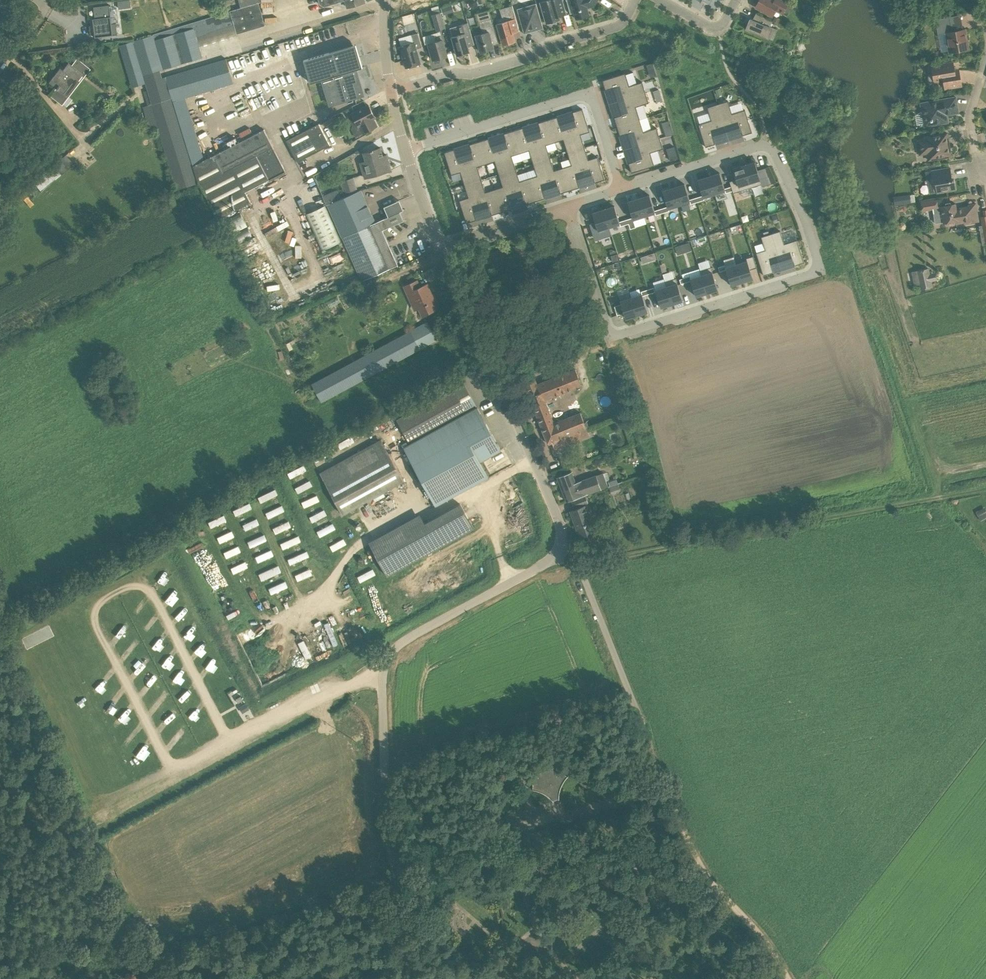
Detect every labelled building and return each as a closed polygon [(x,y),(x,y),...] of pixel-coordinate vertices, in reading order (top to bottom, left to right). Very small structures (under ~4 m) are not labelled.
[(234,82),(227,59),(167,76),(164,68),(202,57),(199,46),(237,35),(237,34),(265,25),(259,2),(259,0),(239,0),(241,7),(230,10),(230,11),(153,34),(154,35),(121,45),(133,87),(147,83),(147,84),(153,103),(151,103),(178,188),(198,182),(199,184),(201,183),(219,219),(252,201),(246,191),(286,170),(265,127),(215,154),(205,159),(185,96),(234,82)] [(425,9),(443,4),(442,0),(422,0),(425,9)] [(540,2),(546,23),(550,22),(550,23),(552,23),(554,23),(556,22),(557,21),(557,20),(560,19),(558,12),(565,10),(563,0),(547,0),(540,2)] [(576,19),(589,15),(587,8),(594,6),(598,0),(571,0),(576,19)] [(784,0),(775,0),(775,1),(773,0),(760,0),(757,7),(773,15),(776,10),(782,13),(788,2),(784,0)] [(537,3),(517,9),(523,30),(535,26),(536,30),(544,28),(537,3)] [(432,7),(434,14),(440,12),(438,5),(432,7)] [(513,5),(500,9),(503,21),(497,23),(503,45),(506,44),(507,46),(513,44),(513,42),(516,41),(512,29),(519,28),(520,28),(513,5)] [(108,6),(92,8),(94,24),(91,25),(93,38),(116,35),(115,24),(111,25),(110,25),(108,6)] [(480,19),(489,16),(488,10),(479,12),(480,19)] [(434,14),(432,15),(437,30),(445,28),(441,12),(440,12),(434,14)] [(405,23),(415,20),(413,13),(403,16),(405,23)] [(769,26),(772,21),(757,13),(753,20),(750,18),(746,29),(773,40),(778,29),(769,26)] [(966,29),(953,31),(951,16),(935,19),(937,35),(939,34),(946,33),(949,52),(969,48),(966,29)] [(773,22),(779,25),(782,20),(776,17),(773,22)] [(492,18),(479,22),(482,33),(476,35),(480,51),(489,49),(488,47),(499,43),(492,18)] [(468,22),(458,25),(460,34),(452,36),(458,55),(470,52),(468,46),(475,44),(468,22)] [(440,31),(423,36),(425,44),(429,43),(433,60),(447,56),(440,31)] [(416,49),(422,47),(418,33),(399,38),(401,46),(400,46),(406,68),(421,64),(416,49)] [(353,59),(357,57),(354,45),(329,53),(334,70),(322,74),(332,105),(364,95),(353,59)] [(90,69),(77,59),(72,65),(68,63),(60,74),(57,72),(49,82),(57,88),(51,96),(63,104),(90,69)] [(87,59),(84,64),(87,67),(89,68),(93,63),(87,59)] [(959,73),(955,74),(952,62),(932,66),(933,74),(930,75),(928,77),(929,81),(931,82),(935,82),(944,80),(945,88),(961,85),(959,73)] [(647,65),(651,77),(657,75),(653,63),(647,65)] [(613,87),(617,101),(646,92),(642,82),(629,86),(625,73),(603,80),(606,90),(613,87)] [(654,91),(657,102),(663,101),(659,90),(654,91)] [(646,92),(617,101),(622,115),(614,117),(617,126),(640,119),(636,107),(649,103),(646,92)] [(946,108),(958,106),(956,96),(920,103),(922,110),(916,114),(917,123),(924,125),(925,126),(948,122),(946,108)] [(718,104),(727,132),(741,128),(743,135),(752,132),(745,110),(732,114),(728,101),(718,104)] [(374,118),(371,112),(372,111),(369,104),(352,113),(348,116),(353,125),(352,129),(356,138),(363,134),(364,133),(378,126),(374,118)] [(713,137),(727,132),(718,104),(708,107),(712,120),(699,124),(706,147),(715,144),(713,137)] [(575,119),(567,121),(576,150),(585,147),(581,134),(590,131),(583,109),(573,112),(575,119)] [(343,115),(337,118),(340,123),(346,120),(343,115)] [(557,117),(548,120),(555,142),(564,139),(568,152),(576,150),(567,121),(560,124),(557,117)] [(640,119),(617,126),(620,136),(627,133),(632,147),(660,138),(657,128),(644,132),(640,119)] [(555,142),(548,120),(539,123),(541,130),(533,132),(542,160),(550,158),(546,145),(555,142)] [(320,122),(287,139),(298,160),(331,144),(320,122)] [(523,127),(514,130),(521,153),(529,150),(533,163),(542,160),(533,132),(525,135),(523,127)] [(671,127),(664,129),(666,136),(673,134),(671,127)] [(506,141),(499,143),(508,171),(516,169),(512,156),(521,153),(514,130),(504,133),(506,141)] [(947,133),(925,136),(925,139),(918,140),(920,149),(927,148),(929,160),(951,156),(947,133)] [(489,138),(479,141),(486,164),(495,161),(499,174),(508,171),(499,143),(491,145),(489,138)] [(663,148),(660,138),(632,147),(636,161),(629,163),(631,171),(632,172),(654,165),(650,153),(663,148)] [(472,151),(464,154),(473,182),(482,179),(478,167),(486,164),(479,141),(470,144),(472,151)] [(389,161),(385,162),(381,147),(364,153),(366,161),(361,163),(365,178),(392,170),(389,161)] [(576,150),(585,178),(593,175),(595,182),(605,179),(598,157),(589,160),(585,147),(576,150)] [(473,182),(464,154),(457,156),(454,149),(445,152),(452,175),(461,172),(465,185),(473,182)] [(585,178),(576,150),(568,152),(572,165),(563,168),(570,190),(580,187),(577,180),(585,178)] [(676,152),(668,154),(670,161),(678,158),(676,152)] [(34,181),(41,190),(74,163),(67,155),(34,181)] [(554,171),(550,158),(542,160),(551,189),(558,186),(561,193),(570,190),(563,168),(554,171)] [(543,191),(551,189),(542,160),(533,163),(537,176),(529,179),(536,201),(545,198),(543,191)] [(744,165),(751,187),(762,184),(758,170),(755,162),(744,165)] [(730,181),(731,186),(733,191),(734,193),(751,187),(744,165),(733,169),(737,179),(730,181)] [(770,166),(758,170),(762,184),(763,186),(776,182),(770,166)] [(954,179),(952,179),(950,167),(931,170),(932,177),(928,178),(931,192),(937,191),(937,193),(956,189),(954,179)] [(536,201),(529,179),(520,181),(516,169),(508,171),(516,199),(524,197),(526,204),(536,201)] [(516,199),(508,171),(499,174),(503,187),(494,189),(501,212),(511,209),(509,202),(516,199)] [(726,193),(733,191),(731,186),(725,188),(720,173),(709,176),(715,194),(725,190),(726,193)] [(703,195),(696,197),(698,202),(705,200),(704,197),(715,194),(709,176),(698,180),(703,195)] [(354,177),(341,181),(346,196),(358,191),(354,177)] [(501,212),(494,189),(486,192),(482,179),(473,182),(482,210),(490,208),(492,215),(501,212)] [(474,212),(482,210),(473,182),(465,185),(469,197),(460,200),(467,223),(477,220),(474,212)] [(685,184),(674,187),(679,205),(690,201),(691,204),(698,202),(696,197),(690,199),(685,184)] [(669,208),(679,205),(674,187),(672,188),(663,191),(668,206),(661,208),(663,213),(670,211),(669,208)] [(326,205),(327,204),(341,198),(337,190),(323,196),(326,205)] [(361,190),(358,191),(346,196),(341,198),(327,204),(342,237),(375,222),(361,190)] [(650,195),(639,198),(639,199),(644,216),(655,212),(656,215),(663,213),(661,208),(655,210),(650,195)] [(634,219),(644,216),(639,199),(639,198),(628,202),(628,203),(633,217),(626,219),(628,224),(634,222),(634,219)] [(937,199),(921,201),(923,210),(938,208),(937,199)] [(977,203),(969,204),(969,206),(956,208),(955,203),(941,206),(943,215),(938,215),(939,223),(956,221),(957,223),(972,221),(972,222),(980,221),(977,203)] [(325,205),(305,214),(322,250),(341,241),(325,205)] [(615,206),(604,209),(604,211),(609,227),(620,223),(621,226),(628,224),(626,219),(620,221),(615,208),(615,206)] [(594,215),(596,222),(589,224),(593,237),(600,236),(600,238),(610,235),(612,235),(609,227),(604,211),(604,209),(593,213),(594,215)] [(383,230),(404,220),(400,211),(375,222),(342,237),(362,281),(398,265),(383,230)] [(241,213),(226,221),(233,234),(248,226),(241,213)] [(901,222),(899,224),(897,226),(898,229),(899,231),(902,231),(904,230),(906,229),(906,226),(904,223),(901,222)] [(780,231),(773,233),(782,262),(793,258),(795,265),(804,262),(797,240),(785,244),(780,231)] [(766,250),(757,253),(764,275),(774,272),(771,265),(782,262),(773,233),(770,234),(764,236),(761,237),(766,250)] [(737,264),(742,282),(753,278),(750,269),(757,267),(753,256),(747,258),(747,261),(737,264)] [(742,282),(737,264),(726,267),(725,265),(719,267),(720,271),(726,269),(731,285),(742,282)] [(702,275),(707,293),(718,289),(711,267),(700,271),(702,275)] [(929,268),(916,271),(921,290),(933,287),(932,281),(937,280),(935,272),(930,273),(929,268)] [(690,276),(683,278),(685,283),(691,280),(695,292),(696,296),(707,293),(702,275),(691,279),(690,276)] [(678,285),(677,280),(676,278),(665,282),(666,286),(672,304),(683,300),(678,285)] [(434,294),(432,295),(428,284),(420,287),(417,280),(404,286),(410,298),(414,296),(423,315),(440,307),(434,294)] [(688,294),(695,292),(691,280),(685,283),(688,294)] [(655,287),(648,289),(650,294),(656,292),(661,307),(672,304),(666,286),(656,289),(655,287)] [(631,297),(637,315),(648,311),(643,296),(650,294),(648,289),(641,291),(642,294),(631,297)] [(614,305),(621,303),(623,310),(626,318),(637,315),(631,297),(630,293),(619,296),(620,298),(619,298),(613,300),(614,305)] [(617,315),(624,313),(621,304),(615,306),(617,315)] [(437,339),(428,322),(312,383),(321,401),(437,339)] [(560,340),(563,347),(565,352),(573,349),(571,343),(568,336),(560,340)] [(293,349),(291,345),(295,343),(293,340),(286,344),(290,351),(293,349)] [(582,385),(575,369),(537,384),(533,374),(523,378),(534,407),(546,402),(545,399),(565,391),(571,389),(582,385)] [(398,421),(405,433),(410,442),(466,411),(476,406),(464,384),(455,389),(444,395),(398,421)] [(546,402),(534,407),(549,444),(576,433),(579,439),(589,435),(581,413),(574,415),(554,423),(546,402)] [(480,461),(501,450),(477,406),(404,447),(436,506),(489,476),(480,461)] [(320,473),(343,514),(404,480),(382,439),(320,473)] [(291,477),(306,470),(304,465),(289,472),(291,477)] [(596,474),(576,482),(571,471),(557,476),(567,501),(601,488),(601,489),(608,486),(606,481),(603,472),(596,475),(596,474)] [(310,480),(296,487),(298,492),(313,485),(310,480)] [(275,488),(258,496),(261,502),(278,494),(275,488)] [(304,506),(320,500),(317,495),(302,501),(304,506)] [(585,495),(572,499),(574,507),(588,502),(585,495)] [(250,502),(233,509),(236,515),(252,507),(250,502)] [(596,531),(585,505),(571,511),(580,537),(596,531)] [(280,506),(266,511),(268,517),(282,511),(280,506)] [(423,518),(373,543),(391,576),(440,549),(473,530),(461,506),(428,526),(423,518)] [(976,512),(981,520),(985,518),(985,509),(985,507),(976,512)] [(313,520),(327,514),(325,510),(311,516),(313,520)] [(618,512),(608,515),(610,524),(620,521),(618,512)] [(209,520),(211,526),(227,521),(225,515),(209,520)] [(257,518),(243,523),(245,529),(259,524),(257,518)] [(276,532),(291,525),(289,520),(274,527),(276,532)] [(320,535),(336,528),(333,523),(318,530),(320,535)] [(232,530),(218,536),(220,542),(235,536),(232,530)] [(264,533),(248,540),(250,546),(267,539),(264,533)] [(284,548),(301,540),(299,535),(281,542),(284,548)] [(333,550),(347,543),(344,538),(330,545),(333,550)] [(226,557),(241,551),(239,545),(224,551),(226,557)] [(258,562),(274,554),(271,549),(255,556),(258,562)] [(308,551),(288,557),(290,563),(309,556),(308,551)] [(246,560),(231,567),(234,573),(248,566),(246,560)] [(278,564),(259,573),(262,580),(282,571),(278,564)] [(309,569),(296,574),(298,579),(311,573),(309,569)] [(373,569),(358,575),(360,580),(376,574),(373,569)] [(269,588),(272,593),(282,588),(280,583),(269,588)] [(174,603),(178,595),(171,591),(166,598),(174,603)] [(214,673),(221,663),(213,657),(206,667),(214,673)] [(76,698),(80,706),(89,701),(85,693),(76,698)] [(243,713),(249,709),(246,703),(240,707),(243,713)] [(129,735),(124,744),(133,749),(138,740),(129,735)] [(121,762),(113,768),(119,776),(127,770),(121,762)] [(567,777),(569,775),(568,775),(568,776),(566,774),(564,773),(563,770),(561,768),(560,765),(559,764),(558,764),(559,765),(551,768),(544,765),(540,772),(533,775),(532,774),(532,776),(533,777),(533,779),(533,780),(533,782),(533,783),(533,785),(533,789),(532,788),(531,789),(534,789),(536,790),(538,790),(540,791),(542,792),(544,793),(546,794),(547,795),(549,796),(551,798),(552,799),(554,801),(554,800),(553,799),(559,797),(559,799),(559,797),(560,794),(560,792),(560,790),(561,788),(562,786),(563,784),(564,782),(565,780),(566,778),(567,777)] [(547,829),(537,832),(540,841),(550,838),(547,829)]
